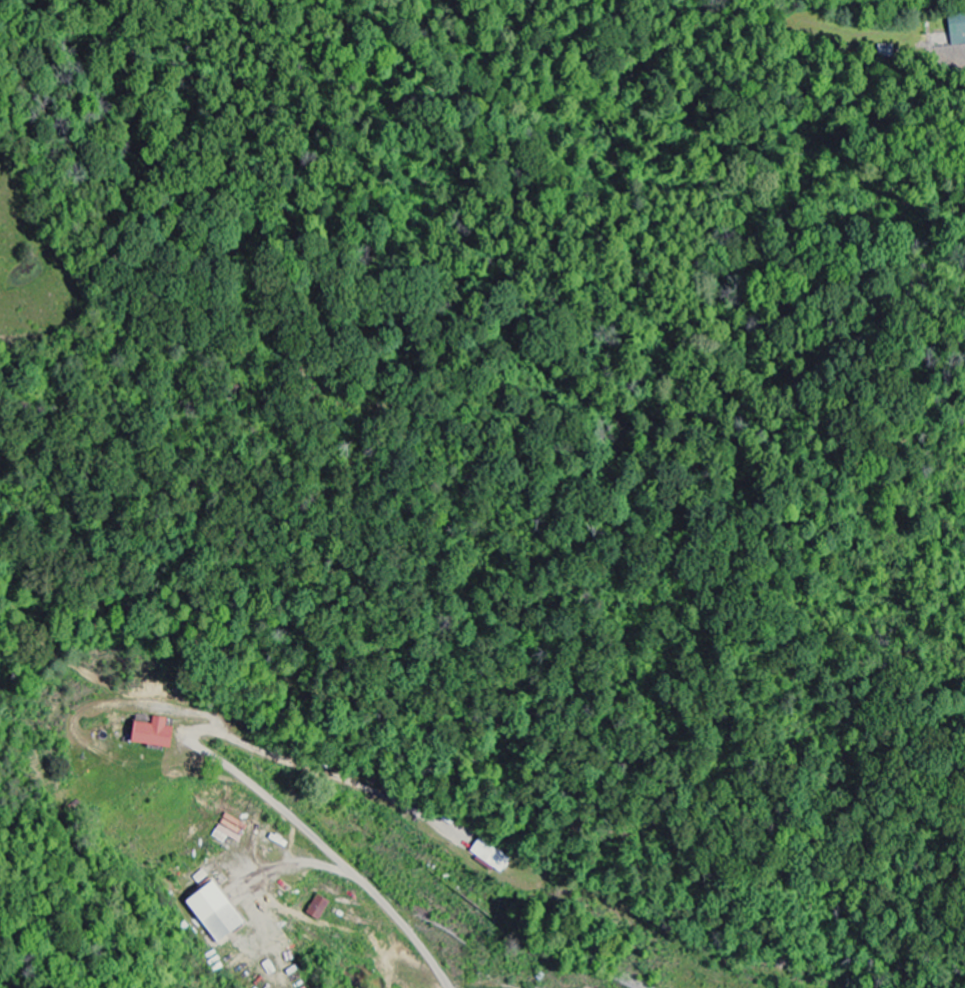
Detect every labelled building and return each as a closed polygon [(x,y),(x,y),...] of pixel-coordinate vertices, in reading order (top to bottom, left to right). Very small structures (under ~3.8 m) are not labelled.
[(951,43),(964,42),(964,15),(948,16),(951,43)] [(150,727),(130,724),(127,744),(167,750),(170,730),(163,729),(164,721),(151,718),(150,727)] [(478,839),(469,852),(500,874),(509,861),(478,839)] [(241,927),(212,880),(184,898),(212,945),(241,927)] [(328,901),(315,895),(305,916),(318,922),(328,901)]
